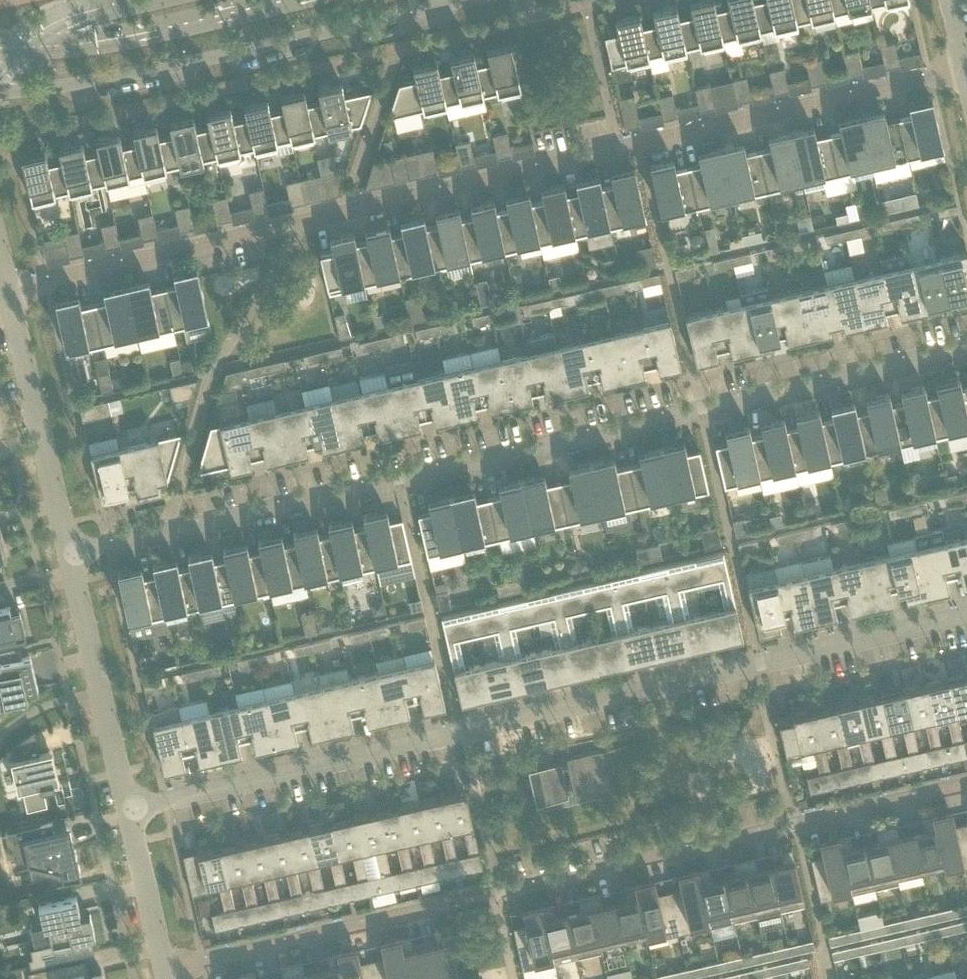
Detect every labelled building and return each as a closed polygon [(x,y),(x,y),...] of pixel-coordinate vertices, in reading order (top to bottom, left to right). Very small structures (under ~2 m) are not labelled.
[(675,4),(686,49),(702,45),(704,51),(724,47),(723,41),(713,0),(700,0),(700,2),(690,4),(693,16),(679,20),(676,4),(675,4)] [(723,41),(740,37),(741,43),(761,38),(760,32),(752,0),(728,0),(730,8),(716,11),(714,0),(713,0),(723,41)] [(760,32),(776,28),(778,34),(798,30),(797,24),(791,0),(764,0),(753,3),(753,0),(752,0),(760,32)] [(797,24),(813,20),(815,26),(835,21),(834,15),(830,0),(791,0),(797,24)] [(834,15),(850,11),(852,17),(872,13),(871,7),(869,0),(830,0),(834,15)] [(871,7),(888,3),(889,9),(909,4),(908,0),(869,0),(871,7)] [(639,13),(638,13),(649,58),(665,54),(667,60),(687,55),(686,49),(675,4),(663,7),(663,11),(653,13),(656,25),(642,28),(639,13)] [(649,58),(638,13),(626,16),(626,19),(616,22),(619,33),(604,37),(611,67),(628,63),(630,69),(650,64),(649,58)] [(490,63),(477,66),(476,67),(483,96),(500,92),(501,98),(521,93),(520,88),(520,87),(510,42),(497,45),(498,49),(487,51),(490,63)] [(880,45),(885,69),(899,65),(894,42),(880,45)] [(440,75),(439,75),(446,105),(447,111),(449,118),(466,114),(486,110),(483,96),(476,67),(477,66),(473,51),(472,51),(460,54),(461,57),(451,60),(453,72),(442,74),(440,75)] [(843,54),(848,77),(862,74),(857,51),(843,54)] [(806,63),(811,86),(825,82),(820,59),(806,63)] [(446,105),(435,60),(423,63),(424,66),(413,68),(416,80),(399,84),(388,118),(426,109),(427,115),(447,111),(446,105)] [(769,71),(774,94),(788,91),(783,68),(769,71)] [(732,80),(737,103),(751,99),(746,76),(732,80)] [(331,84),(318,87),(329,132),(330,138),(350,133),(349,127),(360,124),(372,91),(345,97),(342,85),(332,87),(331,84)] [(695,88),(700,111),(714,108),(709,85),(695,88)] [(294,92),(281,95),(292,140),(293,146),(313,142),(312,136),(329,132),(318,87),(317,87),(321,102),(307,105),(305,93),(294,96),(294,92)] [(658,97),(663,120),(677,117),(672,93),(658,97)] [(257,101),(244,104),(255,149),(256,155),(276,150),(275,144),(292,140),(281,95),(280,96),(284,111),(271,114),(268,102),(257,104),(257,101)] [(619,99),(625,129),(640,125),(633,95),(619,99)] [(911,116),(899,119),(908,160),(944,151),(932,99),(918,102),(919,106),(909,108),(911,116)] [(220,110),(207,112),(218,157),(219,163),(239,159),(238,153),(255,149),(244,104),(243,104),(247,119),(233,123),(231,111),(220,113),(220,110)] [(183,118),(170,121),(181,166),(182,172),(202,167),(201,161),(218,157),(207,112),(206,113),(210,128),(196,131),(194,119),(183,121),(183,118)] [(873,112),(861,115),(874,174),(876,182),(911,174),(908,160),(899,119),(886,122),(885,113),(874,116),(873,112)] [(841,132),(829,135),(838,176),(853,172),(854,178),(874,174),(861,115),(848,118),(849,122),(839,124),(841,132)] [(146,127),(133,130),(144,175),(145,180),(165,176),(164,170),(181,166),(170,121),(169,121),(173,137),(159,140),(157,128),(146,130),(146,127)] [(803,129),(791,132),(803,184),(804,190),(824,185),(823,179),(838,176),(829,135),(816,138),(814,130),(804,132),(803,129)] [(127,178),(144,175),(133,130),(132,130),(136,145),(123,148),(120,136),(109,139),(109,135),(96,138),(107,183),(108,189),(128,184),(127,178)] [(492,135),(497,158),(512,155),(506,132),(492,135)] [(771,148),(758,151),(768,192),(803,184),(791,132),(778,134),(779,138),(769,140),(771,148)] [(72,144),(59,147),(69,192),(71,198),(91,193),(90,187),(107,183),(96,138),(95,138),(99,154),(85,157),(83,145),(72,147),(72,144)] [(455,144),(460,167),(475,164),(469,140),(455,144)] [(733,145),(721,148),(733,200),(768,192),(758,151),(746,154),(744,146),(734,148),(733,145)] [(69,192),(59,147),(58,147),(62,162),(48,165),(46,153),(35,156),(35,152),(21,155),(33,206),(54,201),(53,196),(69,192)] [(700,165),(688,168),(698,208),(733,200),(721,148),(708,151),(708,154),(699,157),(700,165)] [(432,149),(403,156),(408,179),(438,172),(432,149)] [(403,156),(388,159),(393,182),(408,179),(403,156)] [(393,182),(388,159),(373,163),(364,189),(393,182)] [(698,208),(688,168),(676,170),(674,162),(664,165),(663,161),(650,164),(662,217),(698,208)] [(599,176),(598,176),(610,228),(646,220),(634,168),(621,171),(622,174),(611,177),(613,185),(602,188),(599,176)] [(346,169),(315,176),(320,199),(337,195),(346,169)] [(315,176),(300,180),(305,203),(320,199),(315,176)] [(564,184),(563,184),(575,237),(610,228),(598,176),(586,179),(586,183),(576,185),(578,193),(566,196),(564,184)] [(305,203),(300,180),(286,183),(291,206),(305,203)] [(529,192),(528,192),(540,245),(575,237),(563,184),(551,187),(551,191),(541,193),(543,201),(531,204),(529,192)] [(249,191),(254,214),(269,211),(263,188),(249,191)] [(494,200),(493,200),(505,253),(520,249),(521,255),(541,251),(540,245),(528,192),(516,195),(516,199),(506,201),(508,209),(496,212),(494,200)] [(212,200),(217,223),(231,220),(226,197),(212,200)] [(904,198),(893,200),(895,210),(906,207),(904,198)] [(459,208),(458,209),(470,261),(505,253),(493,200),(480,203),(481,207),(471,209),(473,217),(461,220),(459,208)] [(956,204),(937,209),(939,217),(958,213),(956,204)] [(175,209),(180,232),(195,228),(189,205),(175,209)] [(856,206),(846,208),(848,218),(858,216),(856,206)] [(424,216),(423,217),(435,269),(470,261),(458,209),(445,211),(446,215),(436,217),(438,225),(426,228),(424,216)] [(918,213),(899,218),(901,226),(920,222),(918,213)] [(138,217),(143,240),(157,237),(152,214),(138,217)] [(388,225),(400,277),(435,269),(423,217),(410,219),(411,223),(401,225),(403,233),(391,236),(388,225)] [(901,226),(899,218),(881,222),(883,230),(901,226)] [(101,226),(106,249),(120,245),(115,222),(101,226)] [(353,233),(365,285),(400,277),(388,225),(375,228),(376,231),(366,233),(368,242),(356,244),(353,233)] [(862,226),(843,230),(845,239),(864,235),(862,226)] [(845,239),(843,230),(825,235),(827,243),(845,239)] [(64,234),(69,257),(83,254),(78,231),(64,234)] [(365,285),(353,233),(340,236),(341,239),(331,241),(333,250),(320,253),(329,294),(365,285)] [(715,234),(706,236),(710,252),(719,250),(715,234)] [(806,239),(787,243),(789,252),(808,248),(806,239)] [(688,242),(673,246),(676,258),(691,254),(688,242)] [(789,252),(787,243),(768,248),(770,256),(789,252)] [(938,258),(948,298),(955,297),(956,303),(966,300),(966,251),(938,258)] [(750,252),(731,256),(733,265),(752,261),(750,252)] [(647,257),(640,258),(642,268),(657,265),(656,264),(654,255),(647,257)] [(733,265),(731,256),(712,261),(714,269),(733,265)] [(938,258),(910,264),(921,311),(942,306),(941,300),(948,298),(938,258)] [(851,264),(823,270),(826,284),(836,324),(843,323),(844,329),(865,324),(854,277),(851,264)] [(910,264),(882,271),(892,311),(899,310),(900,316),(921,311),(910,264)] [(693,265),(674,269),(676,278),(695,274),(693,265)] [(176,286),(164,289),(173,329),(209,321),(197,269),(183,272),(184,275),(174,278),(176,286)] [(882,271),(854,277),(865,324),(886,319),(885,313),(892,311),(882,271)] [(659,273),(658,273),(640,277),(642,286),(661,282),(659,273)] [(550,277),(552,288),(562,286),(560,275),(550,277)] [(138,282),(126,285),(138,338),(173,329),(164,289),(151,291),(150,283),(139,286),(138,282)] [(621,282),(602,286),(604,295),(623,290),(621,282)] [(826,284),(798,290),(809,337),(830,332),(829,326),(836,324),(826,284)] [(106,302),(93,305),(103,346),(138,338),(126,285),(113,288),(114,292),(104,294),(106,302)] [(604,295),(602,286),(583,290),(585,299),(604,295)] [(740,294),(742,303),(753,350),(774,345),(772,339),(779,337),(770,297),(768,287),(740,294)] [(798,290),(770,297),(779,337),(786,336),(788,342),(809,337),(798,290)] [(565,295),(546,299),(548,308),(567,303),(565,295)] [(406,298),(412,321),(428,317),(416,296),(406,298)] [(103,346),(93,305),(81,308),(79,300),(69,302),(68,298),(55,302),(67,354),(103,346)] [(548,308),(546,299),(527,303),(529,312),(548,308)] [(445,304),(447,313),(458,310),(456,301),(445,304)] [(742,303),(714,310),(723,350),(730,349),(732,355),(753,350),(742,303)] [(509,308),(489,312),(491,321),(511,316),(509,308)] [(723,350),(714,310),(685,316),(696,363),(718,358),(716,352),(723,350)] [(491,321),(489,312),(471,316),(473,325),(491,321)] [(334,315),(339,338),(351,336),(344,313),(334,315)] [(373,315),(376,327),(385,325),(382,313),(373,315)] [(670,320),(641,326),(650,367),(657,365),(659,372),(680,367),(670,320)] [(453,321),(433,325),(435,334),(454,329),(453,321)] [(435,334),(433,325),(415,329),(417,338),(419,337),(435,334)] [(641,326),(613,333),(624,380),(645,375),(643,368),(650,367),(641,326)] [(554,333),(526,339),(529,352),(538,393),(545,391),(547,398),(568,393),(557,346),(554,333)] [(613,333),(585,339),(594,380),(601,378),(603,385),(624,380),(613,333)] [(396,334),(377,338),(379,347),(398,342),(396,334)] [(435,334),(419,337),(421,348),(437,345),(435,334)] [(379,347),(377,338),(359,342),(361,351),(379,347)] [(585,339),(557,346),(568,393),(589,388),(587,381),(594,380),(585,339)] [(340,347),(321,351),(323,360),(342,355),(340,347)] [(323,360),(321,351),(303,355),(305,364),(323,360)] [(529,352),(501,359),(512,406),(533,401),(531,394),(538,393),(529,352)] [(191,358),(180,361),(183,374),(194,372),(191,358)] [(501,359),(473,365),(482,406),(489,404),(490,410),(512,406),(501,359)] [(284,360),(265,364),(267,373),(286,368),(284,360)] [(183,374),(180,361),(170,363),(173,376),(183,374)] [(267,373),(265,364),(247,368),(249,377),(267,373)] [(473,365),(445,372),(455,419),(477,414),(475,407),(482,406),(473,365)] [(226,373),(221,390),(241,386),(237,370),(226,373)] [(97,374),(102,394),(113,391),(110,379),(108,371),(97,374)] [(368,388),(388,382),(385,372),(365,378),(368,388)] [(445,372),(417,378),(426,419),(433,417),(434,423),(455,419),(445,372)] [(121,376),(110,379),(113,391),(123,389),(121,376)] [(417,378),(389,385),(399,431),(420,427),(419,420),(426,419),(417,378)] [(923,386),(936,438),(966,431),(966,415),(958,378),(946,381),(947,384),(936,387),(938,395),(927,397),(924,386),(923,386)] [(958,378),(966,415),(966,388),(962,389),(959,378),(958,378)] [(191,397),(196,380),(169,386),(173,402),(191,397)] [(389,385),(360,391),(370,432),(377,430),(378,436),(399,431),(389,385)] [(889,394),(888,394),(901,446),(915,443),(917,449),(937,444),(936,438),(923,386),(911,389),(912,392),(901,395),(903,403),(892,406),(889,394)] [(360,391),(332,398),(343,444),(364,440),(363,433),(370,432),(360,391)] [(854,402),(853,402),(865,455),(901,446),(888,394),(876,397),(877,400),(866,403),(868,411),(857,414),(854,402)] [(332,398),(304,404),(314,445),(321,443),(322,449),(343,444),(332,398)] [(99,402),(79,407),(82,421),(102,416),(99,402)] [(819,410),(818,410),(830,463),(865,455),(853,402),(841,405),(842,409),(831,411),(833,419),(822,422),(819,410)] [(304,404),(276,411),(287,457),(308,453),(307,446),(314,445),(304,404)] [(784,418),(783,419),(795,471),(830,463),(818,410),(806,413),(806,417),(796,419),(798,427),(787,430),(784,418)] [(276,411),(248,417),(257,458),(264,456),(266,462),(287,457),(276,411)] [(257,458),(248,417),(210,426),(197,472),(229,465),(230,471),(252,465),(251,459),(257,458)] [(749,427),(748,427),(760,479),(795,471),(783,419),(771,421),(771,425),(761,427),(763,435),(752,438),(749,427)] [(760,479),(748,427),(735,430),(736,433),(726,435),(728,444),(715,447),(725,487),(760,479)] [(181,433),(119,447),(128,488),(135,486),(137,492),(158,487),(157,481),(167,479),(181,433)] [(915,443),(901,446),(904,459),(918,456),(917,449),(915,443)] [(674,444),(661,447),(673,499),(709,491),(699,450),(687,453),(685,445),(674,447),(674,444)] [(128,488),(119,447),(90,454),(101,500),(123,495),(121,489),(128,488)] [(641,464),(629,467),(638,507),(673,499),(661,447),(648,450),(649,453),(639,456),(641,464)] [(604,460),(591,463),(603,515),(629,509),(638,507),(629,467),(616,470),(614,461),(604,464),(604,460)] [(571,480),(559,483),(568,524),(603,515),(591,463),(578,466),(579,469),(569,472),(571,480)] [(833,475),(830,463),(795,471),(798,483),(833,475)] [(795,471),(760,479),(763,491),(798,483),(795,471)] [(956,474),(944,476),(947,487),(958,485),(956,474)] [(533,476),(521,479),(533,532),(568,524),(559,483),(546,486),(544,477),(534,480),(533,476)] [(501,496),(488,499),(498,540),(533,532),(521,479),(508,482),(509,486),(499,488),(501,496)] [(884,487),(874,489),(877,503),(888,500),(884,487)] [(964,501),(962,492),(944,496),(946,505),(964,501)] [(463,493),(451,496),(463,548),(498,540),(488,499),(476,502),(474,494),(464,496),(463,493)] [(463,548),(451,496),(438,498),(439,502),(429,504),(430,512),(418,515),(427,556),(463,548)] [(807,501),(803,502),(806,513),(818,510),(815,499),(807,501)] [(925,501),(906,505),(908,514),(927,509),(925,501)] [(908,514),(906,505),(888,509),(890,518),(908,514)] [(629,509),(603,515),(606,528),(632,522),(629,509)] [(376,513),(364,516),(376,568),(411,560),(402,519),(389,522),(387,514),(377,516),(376,513)] [(780,514),(769,516),(772,528),(783,525),(780,514)] [(870,514),(850,518),(852,527),(872,522),(870,514)] [(341,521),(329,524),(341,576),(342,582),(362,577),(361,571),(376,568),(364,516),(363,516),(366,527),(354,530),(352,522),(342,524),(341,521)] [(732,521),(736,536),(748,533),(744,518),(732,521)] [(852,527),(850,518),(832,522),(834,531),(852,527)] [(306,529),(293,532),(306,584),(341,576),(329,524),(328,524),(330,536),(319,538),(317,530),(307,532),(306,529)] [(705,548),(721,544),(717,525),(700,529),(705,548)] [(813,527),(794,531),(796,540),(815,535),(813,527)] [(945,541),(942,529),(914,535),(917,548),(928,595),(949,590),(946,578),(953,577),(945,541)] [(796,540),(794,531),(776,535),(778,544),(796,540)] [(271,537),(258,540),(270,592),(306,584),(293,532),(295,544),(284,546),(282,538),(272,540),(271,537)] [(536,545),(533,532),(498,540),(501,553),(536,545)] [(917,548),(914,535),(886,541),(889,554),(917,548)] [(945,541),(953,577),(960,575),(963,587),(966,585),(966,536),(945,541)] [(236,545),(223,548),(235,600),(270,592),(258,540),(260,552),(249,554),(247,546),(237,548),(236,545)] [(738,544),(740,553),(759,548),(757,540),(738,544)] [(659,544),(647,547),(650,560),(662,557),(659,544)] [(647,547),(636,550),(639,562),(650,560),(647,547)] [(201,553),(188,556),(200,608),(235,600),(223,548),(225,560),(214,562),(212,554),(202,557),(201,553)] [(466,561),(463,548),(427,556),(430,569),(466,561)] [(928,595),(917,548),(889,554),(897,590),(904,588),(906,600),(928,595)] [(720,552),(694,558),(700,583),(718,579),(725,608),(707,612),(714,644),(727,641),(726,638),(742,634),(723,553),(723,552),(720,552)] [(861,561),(871,608),(893,603),(890,591),(897,590),(889,554),(861,561)] [(830,555),(802,562),(804,574),(815,621),(830,617),(836,616),(834,604),(841,602),(833,567),(830,555)] [(166,561),(153,564),(167,622),(187,618),(185,612),(200,608),(188,556),(190,568),(179,570),(177,562),(166,565),(166,561)] [(694,558),(666,565),(685,647),(701,643),(702,647),(714,644),(707,612),(689,616),(682,587),(700,583),(694,558)] [(583,559),(577,560),(579,571),(590,569),(589,563),(585,560),(584,559),(583,559)] [(773,566),(776,580),(804,574),(802,562),(801,559),(773,566)] [(411,560),(376,568),(379,583),(415,575),(411,560)] [(570,563),(566,567),(568,574),(579,571),(577,560),(570,562),(570,563)] [(871,608),(861,561),(833,567),(841,602),(848,601),(850,612),(871,608)] [(167,622),(153,564),(152,564),(155,576),(144,578),(142,570),(131,573),(131,569),(117,572),(129,625),(154,619),(157,633),(168,630),(167,622)] [(666,565),(638,571),(644,596),(661,592),(668,621),(651,625),(658,657),(670,654),(670,651),(685,647),(666,565)] [(776,580),(773,566),(744,572),(748,587),(776,580)] [(638,571),(610,578),(629,660),(645,656),(645,660),(658,657),(651,625),(633,630),(626,600),(644,596),(638,571)] [(776,580),(785,615),(792,614),(794,626),(815,621),(804,574),(776,580)] [(519,578),(507,581),(509,592),(522,589),(519,578)] [(610,578),(582,584),(588,609),(605,605),(612,634),(595,638),(595,640),(602,670),(614,667),(613,664),(629,660),(610,578)] [(748,587),(759,634),(780,629),(778,617),(785,615),(776,580),(748,587)] [(509,592),(507,581),(496,583),(499,595),(509,592)] [(434,585),(436,593),(447,590),(445,582),(434,585)] [(306,584),(270,592),(273,604),(308,595),(306,584)] [(582,584),(554,591),(573,673),(588,669),(589,673),(602,670),(595,640),(595,638),(576,642),(570,613),(588,609),(582,584)] [(447,590),(436,593),(439,608),(451,606),(447,590)] [(554,591),(526,597),(532,622),(549,618),(556,647),(538,651),(546,683),(558,680),(557,677),(573,673),(554,591)] [(526,597),(498,604),(517,686),(533,682),(533,686),(546,683),(538,651),(521,656),(514,626),(532,622),(526,597)] [(411,610),(422,607),(420,598),(409,600),(411,610)] [(235,600),(200,608),(203,622),(238,614),(235,600)] [(382,600),(370,603),(373,615),(375,615),(385,612),(382,600)] [(498,604),(470,610),(476,635),(493,631),(499,660),(482,664),(490,696),(502,693),(501,690),(517,686),(498,604)] [(25,634),(20,611),(11,613),(10,607),(11,607),(10,606),(0,608),(0,640),(25,634)] [(470,610),(441,617),(442,618),(460,699),(476,695),(477,699),(490,696),(482,664),(465,668),(458,639),(476,635),(470,610)] [(299,614),(304,636),(316,633),(311,611),(299,614)] [(424,616),(406,621),(408,629),(426,625),(424,616)] [(328,617),(314,620),(317,632),(335,628),(334,621),(328,617)] [(154,619),(129,625),(133,638),(157,633),(154,619)] [(386,625),(367,630),(369,638),(388,634),(386,625)] [(369,638),(367,630),(349,634),(351,642),(369,638)] [(330,638),(311,643),(313,651),(332,647),(330,638)] [(313,651),(311,643),(293,647),(295,655),(313,651)] [(5,697),(5,700),(25,695),(25,692),(38,689),(30,656),(22,657),(22,655),(20,656),(16,657),(14,648),(14,647),(0,650),(0,698),(5,697)] [(274,651),(255,656),(257,664),(276,660),(274,651)] [(257,664),(255,656),(237,660),(239,668),(257,664)] [(434,659),(406,666),(414,701),(421,700),(423,711),(430,710),(445,706),(434,659)] [(218,664),(199,669),(201,677),(220,673),(218,664)] [(347,665),(317,673),(320,684),(350,675),(347,665)] [(406,666),(378,672),(388,719),(403,716),(410,714),(407,703),(414,701),(406,666)] [(201,677),(199,669),(181,673),(183,681),(201,677)] [(378,672),(349,679),(358,714),(365,712),(368,724),(374,722),(388,719),(378,672)] [(948,678),(948,681),(957,718),(966,716),(966,677),(964,677),(963,675),(948,678)] [(161,677),(144,681),(143,682),(145,690),(163,686),(161,677)] [(242,702),(297,688),(294,678),(239,692),(242,702)] [(349,679),(321,685),(332,732),(347,729),(353,727),(350,716),(351,716),(358,714),(349,679)] [(941,680),(925,683),(926,686),(935,723),(948,720),(953,742),(948,743),(940,745),(940,747),(944,762),(962,757),(966,756),(964,747),(962,740),(957,718),(948,681),(941,682),(941,680)] [(321,685),(293,692),(302,727),(309,725),(311,737),(318,736),(332,732),(321,685)] [(919,685),(903,688),(904,691),(913,728),(926,725),(931,747),(924,749),(918,750),(922,767),(944,762),(940,747),(940,745),(935,723),(926,686),(925,686),(919,688),(919,685)] [(896,690),(881,693),(882,696),(890,734),(904,730),(909,752),(904,753),(895,755),(899,772),(918,768),(922,767),(918,750),(917,747),(913,728),(904,691),(903,691),(901,692),(897,693),(896,690)] [(293,692),(265,698),(276,745),(291,742),(297,740),(294,729),(295,729),(302,727),(293,692)] [(874,695),(859,699),(860,701),(868,739),(881,736),(886,757),(878,759),(873,760),(877,777),(899,772),(895,755),(894,747),(890,734),(882,696),(881,696),(875,698),(874,695)] [(265,698),(237,705),(245,740),(252,738),(255,750),(262,749),(269,747),(276,745),(265,698)] [(852,700),(837,704),(837,707),(846,744),(859,741),(864,762),(857,764),(851,766),(855,782),(872,778),(877,777),(873,760),(870,747),(868,739),(860,701),(859,702),(853,703),(852,700)] [(167,709),(150,713),(158,747),(163,771),(178,768),(185,766),(182,755),(189,753),(188,747),(181,718),(178,704),(166,707),(167,709)] [(237,705),(209,711),(218,747),(220,758),(235,755),(241,754),(238,742),(239,742),(245,740),(237,705)] [(830,705),(814,709),(815,712),(823,747),(824,749),(837,746),(842,768),(832,770),(829,771),(833,787),(855,782),(851,766),(847,747),(846,744),(837,707),(836,707),(830,708),(830,705)] [(779,717),(777,718),(784,747),(787,758),(814,751),(819,773),(807,776),(806,776),(810,793),(833,787),(829,771),(824,749),(823,747),(815,712),(814,712),(808,713),(807,710),(790,715),(791,718),(780,721),(779,717)] [(209,711),(181,718),(188,747),(189,753),(196,751),(199,763),(205,762),(220,758),(218,747),(209,711)] [(56,781),(50,751),(39,754),(34,731),(13,746),(16,759),(10,760),(17,790),(22,789),(27,810),(47,806),(43,789),(55,786),(54,782),(56,781)] [(602,751),(536,767),(528,769),(538,814),(613,796),(602,751)] [(457,791),(442,795),(443,798),(451,833),(451,834),(463,831),(469,855),(456,858),(457,859),(460,873),(483,868),(466,793),(458,794),(457,791)] [(435,796),(420,800),(420,803),(428,838),(429,840),(441,837),(447,860),(434,863),(434,864),(438,879),(460,873),(457,859),(456,858),(451,834),(451,833),(443,798),(442,798),(436,799),(435,796)] [(413,802),(397,805),(398,808),(406,843),(407,845),(419,842),(424,865),(412,868),(412,869),(416,884),(438,879),(434,864),(434,863),(429,840),(428,838),(420,803),(419,803),(413,805),(413,802)] [(390,807),(375,810),(376,813),(384,849),(384,850),(397,847),(401,867),(402,870),(390,873),(393,889),(416,884),(412,869),(412,868),(407,845),(406,843),(398,808),(397,808),(391,810),(390,807)] [(932,815),(946,872),(966,867),(966,823),(955,825),(952,811),(947,812),(932,815)] [(368,812),(353,815),(354,818),(362,854),(362,855),(374,852),(380,875),(367,878),(368,878),(371,894),(393,889),(390,873),(384,850),(384,849),(376,813),(375,813),(369,815),(368,812)] [(925,832),(912,835),(920,870),(943,865),(945,872),(946,872),(932,815),(922,818),(925,832)] [(346,817),(331,821),(331,824),(340,859),(340,860),(352,857),(357,880),(345,883),(349,899),(371,894),(368,878),(367,878),(362,855),(362,854),(354,818),(353,819),(351,819),(347,820),(346,817)] [(52,821),(4,832),(11,860),(12,860),(12,859),(29,862),(31,872),(32,872),(32,871),(50,867),(61,869),(63,879),(81,875),(74,846),(72,846),(71,838),(68,828),(53,831),(51,823),(52,823),(52,821)] [(324,822),(309,826),(309,829),(318,865),(330,862),(335,885),(323,888),(327,904),(349,899),(345,883),(340,860),(340,859),(331,824),(329,824),(324,825),(324,822)] [(897,824),(886,826),(897,875),(920,870),(912,835),(900,838),(897,824)] [(878,843),(866,846),(875,888),(876,888),(899,883),(897,875),(896,870),(886,826),(875,829),(877,840),(878,843)] [(302,827),(286,831),(287,834),(295,870),(308,867),(308,868),(313,890),(310,891),(301,893),(304,909),(327,904),(323,888),(318,865),(309,829),(308,829),(302,830),(302,827)] [(279,832),(264,836),(265,839),(273,875),(286,872),(291,895),(278,898),(282,914),(304,909),(301,893),(295,870),(287,834),(286,834),(280,835),(279,832)] [(850,834),(839,837),(852,894),(875,888),(866,846),(853,849),(850,834)] [(257,837),(242,841),(243,844),(251,881),(264,878),(269,900),(267,901),(256,903),(260,919),(282,914),(278,898),(273,875),(265,839),(264,839),(258,840),(257,837)] [(823,855),(810,858),(820,901),(852,894),(839,837),(824,840),(819,841),(823,855)] [(235,843),(220,846),(220,849),(229,886),(241,883),(246,905),(242,906),(234,908),(238,925),(260,919),(256,903),(251,881),(243,844),(242,844),(236,846),(235,843)] [(238,925),(220,846),(219,846),(219,849),(213,851),(213,848),(197,851),(197,855),(185,858),(184,854),(183,855),(192,895),(219,888),(224,910),(211,913),(215,930),(238,925)] [(783,865),(771,868),(780,910),(805,905),(791,848),(780,851),(783,865)] [(755,856),(744,859),(757,915),(780,910),(771,868),(758,871),(757,868),(755,856)] [(736,876),(724,879),(734,921),(757,915),(744,859),(733,861),(736,876)] [(708,867),(697,870),(710,926),(734,921),(724,879),(711,882),(708,867)] [(681,888),(669,891),(679,933),(710,926),(697,870),(683,873),(678,874),(681,888)] [(649,881),(635,884),(648,941),(679,933),(669,891),(657,894),(654,880),(649,881)] [(627,901),(615,904),(623,939),(645,933),(647,941),(648,941),(635,884),(624,886),(627,901)] [(599,892),(588,895),(601,951),(602,951),(600,944),(623,939),(615,904),(602,907),(599,892)] [(581,912),(568,915),(578,957),(601,951),(588,895),(577,897),(581,912)] [(79,910),(79,909),(76,896),(38,905),(44,927),(50,926),(54,943),(58,942),(59,944),(95,936),(90,914),(77,917),(76,911),(79,910)] [(552,903),(541,906),(554,962),(578,957),(568,915),(555,918),(555,915),(552,903)] [(953,908),(955,916),(966,914),(966,904),(953,908)] [(530,923),(513,927),(522,970),(554,962),(541,906),(527,909),(530,923)] [(953,908),(930,913),(932,922),(955,916),(953,908)] [(780,910),(757,915),(760,929),(783,923),(780,910)] [(930,913),(906,918),(908,927),(932,922),(930,913)] [(906,918),(883,924),(885,933),(908,927),(906,918)] [(944,925),(946,934),(966,929),(966,923),(966,920),(944,925)] [(734,921),(710,926),(713,939),(736,933),(734,921)] [(883,924),(860,929),(862,938),(885,933),(883,924)] [(944,925),(922,930),(924,939),(946,934),(944,925)] [(426,947),(434,978),(459,978),(447,927),(436,930),(439,944),(426,947)] [(862,938),(860,929),(828,936),(830,945),(862,938)] [(922,930),(900,935),(902,944),(924,939),(922,930)] [(900,935),(877,941),(879,949),(902,944),(900,935)] [(400,938),(409,978),(434,978),(426,947),(414,950),(411,936),(400,938)] [(372,959),(376,978),(409,978),(400,938),(385,941),(380,942),(384,957),(372,959)] [(813,940),(788,946),(790,955),(815,949),(813,940)] [(877,941),(855,946),(857,955),(879,949),(877,941)] [(788,946),(765,951),(767,960),(790,955),(788,946)] [(857,955),(855,946),(831,951),(833,960),(857,955)] [(337,952),(343,978),(376,978),(372,959),(360,962),(357,948),(352,949),(337,952)] [(765,951),(741,957),(743,965),(767,960),(765,951)] [(317,973),(319,978),(343,978),(337,952),(327,955),(330,970),(317,973)] [(741,957),(718,962),(720,971),(743,965),(741,957)] [(807,957),(782,962),(784,971),(809,966),(807,957)] [(28,972),(30,978),(105,978),(103,978),(101,969),(100,970),(100,971),(84,975),(80,960),(28,972)] [(291,963),(294,978),(319,978),(317,973),(305,976),(301,961),(291,963)] [(522,970),(525,978),(541,978),(557,975),(554,962),(522,970)] [(718,962),(701,966),(703,975),(720,971),(718,962)] [(782,962),(760,968),(762,976),(784,971),(782,962)] [(291,963),(280,966),(283,978),(294,978),(291,963)] [(701,966),(686,969),(688,978),(703,975),(701,966)] [(607,978),(632,978),(629,968),(606,973),(607,978)] [(738,973),(739,978),(751,978),(762,976),(760,968),(738,973)] [(688,978),(686,969),(673,972),(674,978),(684,978),(688,978)] [(935,978),(958,978),(955,969),(934,974),(935,978)]
